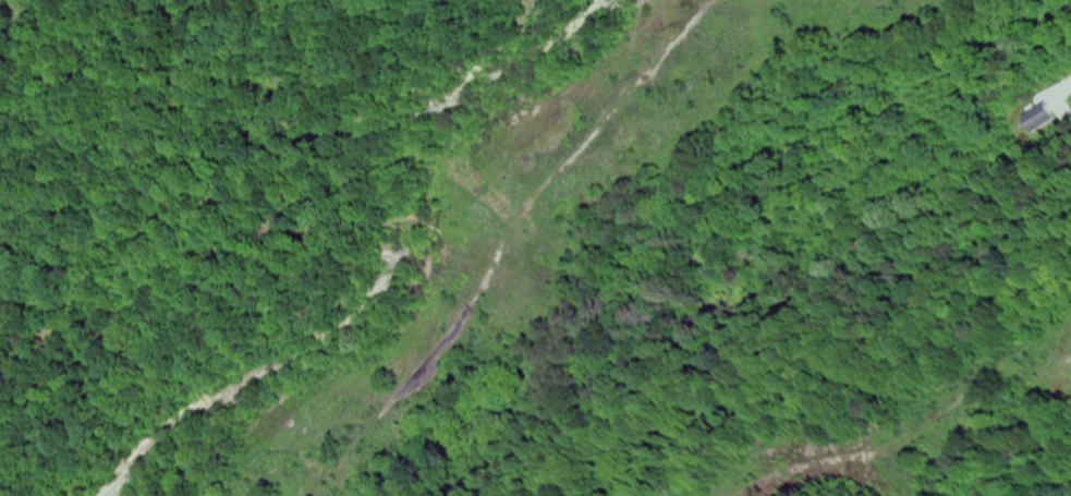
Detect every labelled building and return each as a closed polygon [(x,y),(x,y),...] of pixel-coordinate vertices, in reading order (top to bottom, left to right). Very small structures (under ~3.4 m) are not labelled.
[(1065,121),(1050,103),(1030,120),(1044,138),(1065,121)]
